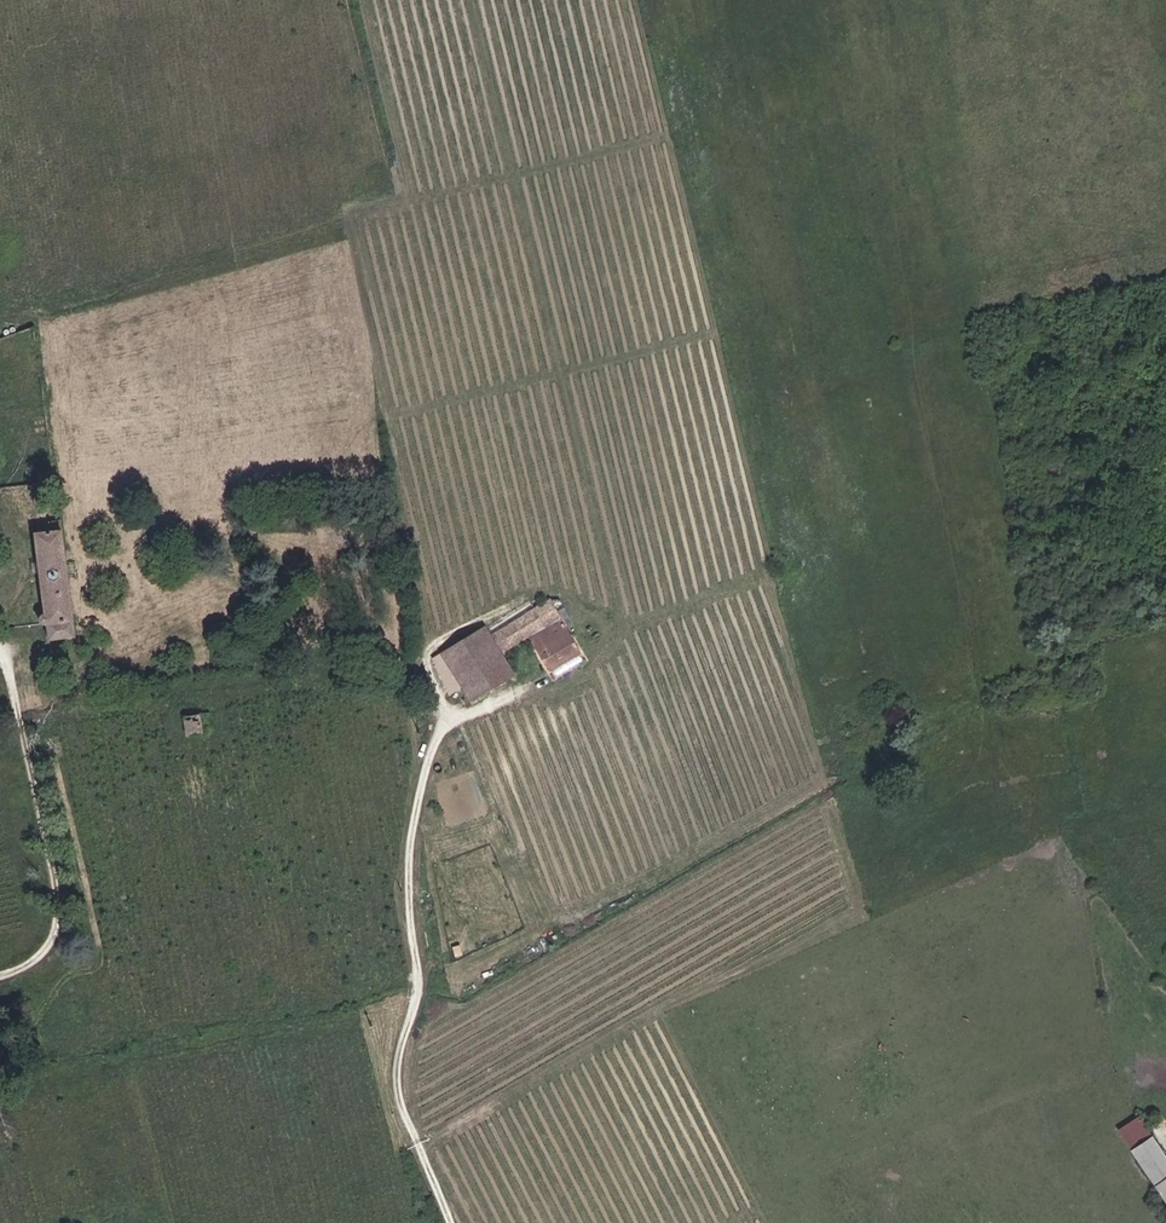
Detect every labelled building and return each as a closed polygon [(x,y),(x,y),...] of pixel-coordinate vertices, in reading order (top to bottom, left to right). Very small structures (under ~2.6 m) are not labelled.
[(62,646),(63,648),(90,645),(92,643),(78,530),(67,530),(65,532),(66,534),(58,534),(56,541),(52,541),(50,542),(59,622),(53,624),(54,632),(61,632),(62,646)] [(551,601),(497,631),(506,648),(529,636),(549,672),(581,655),(551,601)] [(516,676),(486,625),(442,650),(473,701),(516,676)] [(215,739),(213,722),(198,724),(200,741),(215,739)] [(1117,1128),(1126,1145),(1149,1133),(1140,1115),(1117,1128)] [(1128,1147),(1165,1207),(1165,1155),(1151,1132),(1128,1147)]
